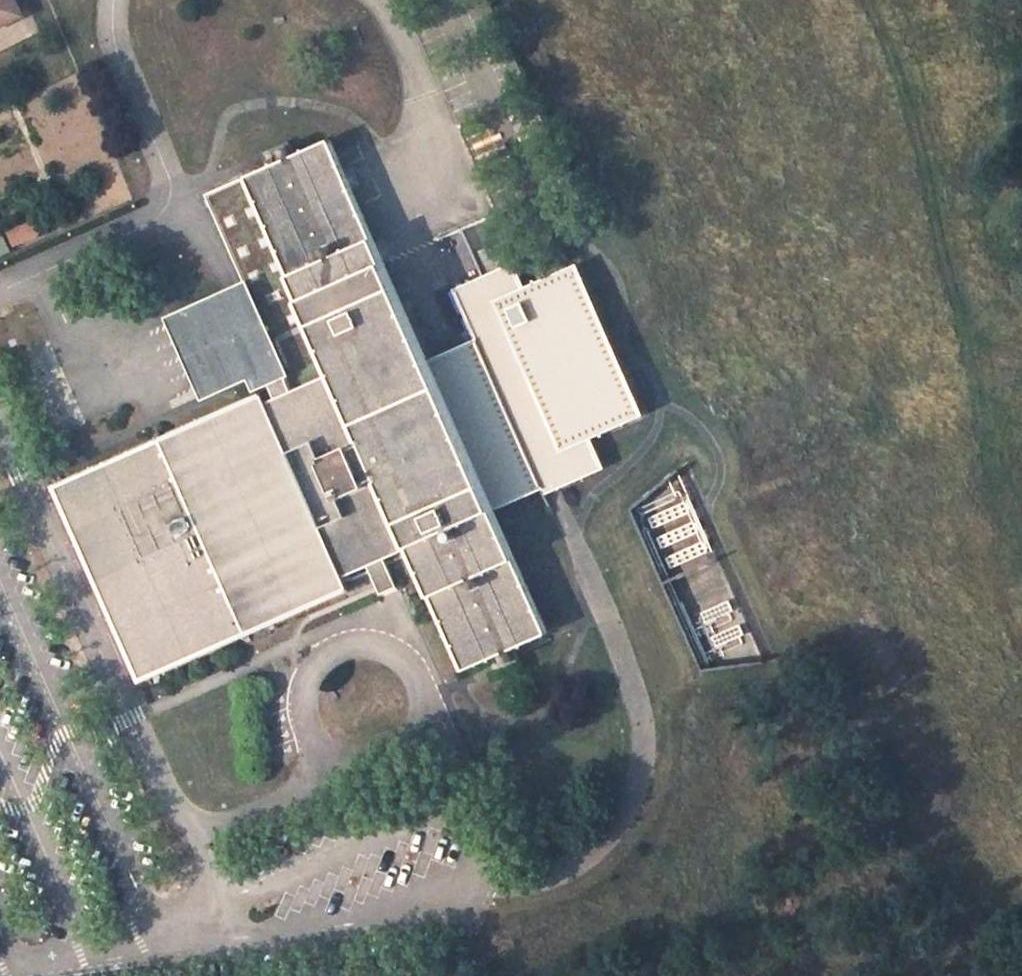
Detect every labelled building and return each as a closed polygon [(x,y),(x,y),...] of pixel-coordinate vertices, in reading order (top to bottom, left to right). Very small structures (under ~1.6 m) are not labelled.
[(16,0),(0,0),(0,26),(23,15),(16,0)] [(244,284),(164,318),(199,401),(248,381),(251,388),(267,382),(275,399),(266,402),(262,396),(56,487),(140,679),(348,588),(343,578),(368,566),(377,585),(394,578),(385,558),(410,548),(464,670),(547,633),(493,511),(544,489),(546,494),(605,467),(593,438),(638,418),(572,266),(526,286),(515,262),(453,290),(475,339),(485,363),(437,384),(426,361),(328,140),(245,177),(332,373),(291,391),(284,374),(244,284)] [(290,154),(290,151),(288,147),(284,147),(282,148),(281,152),(283,155),(285,156),(288,156),(290,154)] [(34,217),(6,231),(13,246),(41,232),(34,217)] [(475,339),(426,361),(437,384),(485,363),(475,339)] [(381,594),(398,587),(394,578),(377,585),(381,594)] [(509,653),(507,654),(506,657),(506,659),(507,661),(509,662),(512,662),(514,660),(515,658),(515,656),(513,654),(511,653),(509,653)]
